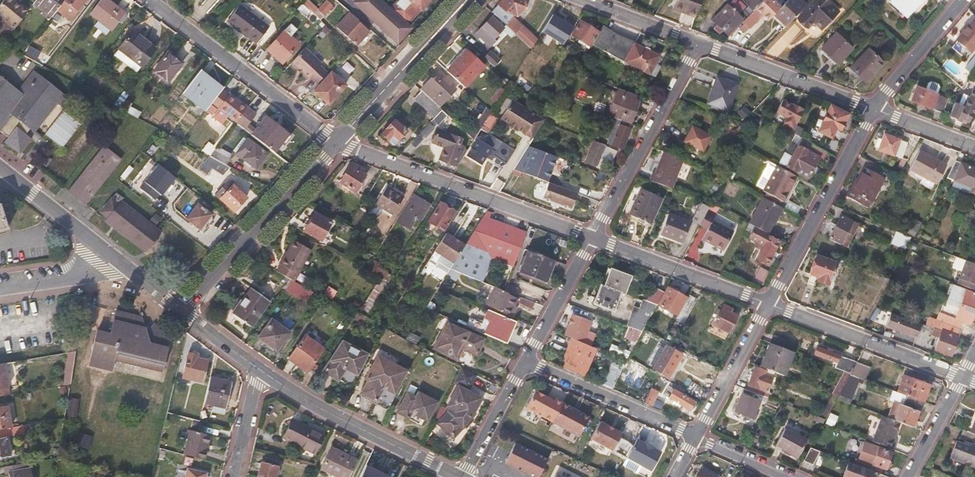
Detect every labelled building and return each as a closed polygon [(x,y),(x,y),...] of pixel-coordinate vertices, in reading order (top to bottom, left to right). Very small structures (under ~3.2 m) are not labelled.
[(0,5),(0,17),(14,27),(28,9),(17,0),(4,0),(0,5)] [(34,3),(51,17),(57,10),(64,0),(36,0),(34,3)] [(57,10),(71,21),(86,0),(64,0),(57,10)] [(124,12),(108,0),(101,0),(90,13),(99,20),(111,29),(124,12)] [(302,5),(319,20),(332,6),(325,0),(321,0),(315,7),(308,0),(306,0),(302,5)] [(355,3),(397,42),(409,28),(407,26),(431,0),(396,0),(388,9),(378,0),(358,0),(355,3)] [(527,0),(502,0),(492,12),(505,25),(515,15),(516,16),(524,8),(527,0)] [(702,0),(676,0),(673,8),(695,17),(702,0)] [(736,16),(745,7),(738,0),(732,0),(713,21),(717,25),(714,27),(719,32),(721,30),(728,36),(743,22),(736,16)] [(762,16),(764,14),(769,19),(773,15),(781,7),(774,0),(773,0),(771,1),(770,0),(764,0),(755,9),(753,11),(743,22),(745,24),(741,28),(746,33),(749,29),(762,16)] [(764,0),(742,0),(753,11),(755,9),(764,0)] [(806,5),(801,0),(787,0),(781,7),(773,15),(785,27),(797,14),(806,5)] [(892,1),(907,15),(921,0),(893,0),(892,1)] [(239,6),(227,22),(256,44),(269,28),(239,6)] [(556,12),(546,29),(562,38),(572,21),(556,12)] [(356,45),(369,31),(350,13),(337,27),(356,45)] [(786,40),(804,21),(797,14),(785,27),(779,33),(786,40)] [(4,42),(14,27),(0,17),(0,38),(4,42)] [(487,33),(482,39),(490,46),(494,41),(492,40),(503,27),(491,17),(481,28),(487,33)] [(106,35),(111,29),(99,20),(94,25),(106,35)] [(957,39),(958,40),(952,47),(965,57),(971,51),(974,47),(974,22),(973,20),(957,39)] [(599,33),(580,21),(571,35),(590,47),(592,44),(599,33)] [(325,26),(318,34),(322,37),(329,30),(325,26)] [(624,61),(635,44),(602,27),(599,33),(592,44),(624,61)] [(141,67),(155,49),(133,31),(118,49),(141,67)] [(299,45),(284,32),(267,49),(282,63),(299,45)] [(836,33),(821,48),(837,64),(852,49),(836,33)] [(780,41),(777,50),(799,59),(805,40),(797,37),(794,46),(780,41)] [(654,66),(659,57),(635,44),(624,61),(650,75),(654,66)] [(34,52),(28,48),(23,54),(29,58),(34,52)] [(310,78),(317,84),(328,73),(320,66),(322,64),(305,48),(291,64),(308,79),(310,78)] [(869,49),(851,67),(865,82),(883,64),(869,49)] [(465,88),(483,68),(465,51),(446,71),(465,88)] [(183,63),(168,52),(153,72),(167,83),(183,63)] [(491,52),(486,57),(495,66),(501,61),(491,52)] [(654,77),(659,69),(654,66),(650,75),(654,77)] [(0,131),(3,127),(13,115),(26,126),(31,129),(36,133),(58,104),(62,106),(69,97),(33,70),(18,90),(0,76),(0,131)] [(200,70),(198,73),(208,82),(210,79),(200,70)] [(431,101),(451,80),(446,76),(444,78),(438,72),(420,91),(431,101)] [(220,91),(222,88),(210,79),(208,82),(198,73),(183,93),(205,111),(210,104),(220,91)] [(345,86),(331,73),(314,92),(328,105),(345,86)] [(717,78),(707,103),(727,111),(737,85),(717,78)] [(523,91),(527,85),(520,81),(516,87),(523,91)] [(497,104),(505,91),(499,87),(491,100),(497,104)] [(916,87),(910,100),(942,113),(947,99),(916,87)] [(630,122),(638,102),(634,100),(635,96),(618,89),(608,115),(618,119),(619,118),(630,122)] [(220,91),(210,104),(235,124),(235,123),(247,109),(228,94),(227,96),(220,91)] [(431,101),(420,91),(414,98),(434,117),(441,110),(431,101)] [(126,99),(121,95),(113,105),(119,108),(126,99)] [(119,108),(138,119),(142,112),(130,107),(133,104),(126,99),(119,108)] [(525,134),(532,139),(543,122),(543,121),(512,101),(500,119),(507,124),(507,125),(516,131),(517,130),(524,135),(525,134)] [(58,104),(36,133),(39,135),(62,106),(58,104)] [(257,104),(250,113),(256,118),(263,109),(257,104)] [(968,121),(972,111),(955,104),(949,116),(956,119),(957,116),(968,121)] [(831,105),(823,120),(840,130),(848,115),(831,105)] [(85,120),(68,106),(46,134),(63,148),(85,120)] [(792,133),(799,118),(783,109),(775,124),(792,133)] [(618,119),(608,115),(594,110),(591,117),(615,127),(618,119)] [(477,125),(489,131),(496,117),(484,111),(477,125)] [(251,136),(274,153),(288,136),(265,118),(251,136)] [(805,140),(813,125),(799,118),(792,133),(805,140)] [(394,120),(381,134),(393,145),(406,132),(394,120)] [(243,130),(235,123),(235,124),(232,128),(240,134),(243,130)] [(477,126),(472,124),(468,132),(472,135),(477,126)] [(630,128),(618,124),(611,144),(623,148),(630,128)] [(26,126),(22,131),(26,134),(31,129),(26,126)] [(9,138),(11,134),(3,127),(0,131),(9,138)] [(22,131),(17,127),(11,134),(9,138),(5,142),(20,154),(32,139),(26,134),(22,131)] [(711,136),(691,127),(684,142),(688,143),(685,148),(700,155),(702,150),(703,151),(711,136)] [(442,150),(437,163),(455,170),(467,142),(437,130),(431,146),(442,150)] [(742,147),(746,140),(735,134),(729,144),(740,150),(742,147)] [(907,143),(884,135),(882,140),(878,138),(874,147),(879,148),(879,150),(902,158),(907,143)] [(476,140),(467,155),(481,164),(490,149),(476,140)] [(248,141),(237,154),(256,168),(267,155),(248,141)] [(613,149),(593,142),(585,161),(602,168),(604,161),(608,162),(613,149)] [(808,178),(819,157),(823,159),(827,151),(815,145),(811,153),(797,145),(786,166),(808,178)] [(537,178),(547,153),(528,146),(513,169),(534,177),(537,178)] [(231,155),(217,147),(209,157),(225,166),(231,155)] [(920,150),(910,170),(933,182),(944,163),(920,150)] [(672,191),(685,162),(663,152),(650,182),(672,191)] [(225,166),(209,157),(199,168),(207,175),(213,168),(223,176),(230,168),(225,166)] [(955,161),(946,178),(971,187),(969,192),(974,194),(974,169),(955,161)] [(91,165),(70,192),(85,204),(106,177),(91,165)] [(350,165),(339,182),(355,192),(366,175),(350,165)] [(792,186),(797,176),(776,165),(763,191),(784,202),(789,192),(787,191),(790,185),(792,186)] [(850,189),(847,196),(868,208),(884,179),(864,169),(852,191),(850,189)] [(227,181),(214,195),(233,212),(246,198),(227,181)] [(548,182),(542,197),(571,207),(573,201),(576,194),(548,182)] [(129,189),(137,195),(141,189),(134,184),(129,189)] [(386,186),(375,204),(392,215),(403,197),(386,186)] [(641,190),(629,214),(650,224),(662,199),(641,190)] [(420,220),(429,205),(412,194),(396,220),(407,228),(414,216),(420,220)] [(586,206),(589,199),(576,194),(573,201),(586,206)] [(105,222),(144,253),(163,230),(123,198),(120,202),(113,197),(102,211),(108,217),(105,222)] [(0,198),(0,225),(9,222),(1,198),(0,198)] [(763,198),(749,224),(759,229),(768,234),(782,208),(763,198)] [(440,202),(428,221),(443,230),(455,212),(440,202)] [(211,215),(198,205),(187,218),(199,229),(211,215)] [(313,213),(303,231),(321,241),(330,223),(313,213)] [(668,214),(660,234),(682,242),(690,223),(668,214)] [(841,215),(829,238),(840,244),(845,235),(851,238),(859,224),(841,215)] [(215,217),(204,237),(217,244),(228,224),(215,217)] [(919,228),(922,222),(914,218),(911,225),(919,228)] [(523,235),(481,220),(474,230),(518,247),(523,235)] [(703,220),(700,228),(707,230),(702,244),(726,253),(734,231),(703,220)] [(914,236),(919,228),(911,225),(906,234),(914,236)] [(767,264),(780,240),(768,234),(759,229),(755,235),(766,241),(756,258),(767,264)] [(512,264),(518,247),(474,230),(464,246),(461,251),(489,261),(490,258),(504,263),(505,261),(512,264)] [(896,232),(891,243),(905,249),(910,238),(896,232)] [(434,252),(453,263),(461,251),(464,246),(458,242),(455,240),(445,234),(434,252)] [(293,242),(282,263),(300,273),(307,261),(303,259),(308,250),(293,242)] [(546,282),(554,260),(527,250),(518,272),(546,282)] [(481,282),(489,261),(461,251),(453,263),(449,269),(459,273),(481,282)] [(817,277),(816,281),(828,285),(836,262),(816,254),(809,274),(817,277)] [(373,260),(369,267),(381,274),(385,268),(373,260)] [(965,261),(959,278),(974,284),(974,265),(965,261)] [(758,268),(755,280),(765,283),(768,271),(758,268)] [(455,280),(459,273),(449,269),(445,276),(455,280)] [(624,293),(630,276),(610,269),(604,286),(620,291),(624,293)] [(365,317),(387,282),(380,278),(358,313),(365,317)] [(959,278),(957,283),(974,290),(974,284),(959,278)] [(314,293),(291,280),(284,290),(308,303),(314,293)] [(513,307),(517,299),(498,288),(487,284),(484,289),(494,293),(493,295),(497,297),(491,306),(511,317),(515,309),(513,307)] [(953,285),(946,303),(944,302),(937,320),(929,317),(926,325),(934,328),(957,336),(963,321),(969,324),(973,315),(974,315),(974,293),(953,285)] [(613,311),(620,291),(604,286),(604,287),(600,286),(594,303),(613,311)] [(677,316),(687,298),(666,287),(656,305),(677,316)] [(251,288),(233,314),(250,326),(268,301),(251,288)] [(683,324),(696,299),(689,295),(687,298),(677,316),(675,320),(683,324)] [(532,308),(534,303),(523,298),(521,303),(532,308)] [(643,329),(656,305),(642,299),(639,309),(634,307),(627,326),(642,332),(643,329)] [(723,305),(711,327),(727,335),(737,315),(730,312),(731,309),(723,305)] [(877,308),(874,315),(883,318),(886,311),(877,308)] [(361,323),(365,317),(358,313),(354,310),(352,314),(350,317),(361,323)] [(588,329),(592,318),(574,311),(564,336),(582,342),(587,329),(588,329)] [(506,343),(516,320),(493,312),(491,318),(483,315),(480,322),(470,318),(466,326),(506,343)] [(642,332),(627,326),(602,317),(600,324),(634,336),(632,341),(631,341),(630,344),(632,344),(630,347),(633,348),(642,332)] [(271,319),(258,337),(276,350),(289,332),(271,319)] [(118,366),(163,375),(168,350),(145,345),(149,330),(112,322),(110,335),(94,332),(86,369),(116,375),(118,366)] [(447,323),(435,348),(457,359),(462,349),(475,355),(483,340),(447,323)] [(950,356),(957,336),(934,328),(931,334),(939,337),(934,350),(950,356)] [(414,345),(418,338),(409,333),(404,340),(414,345)] [(784,348),(787,340),(773,335),(770,343),(784,348)] [(305,336),(289,359),(306,371),(322,348),(305,336)] [(559,365),(578,373),(581,366),(589,347),(566,339),(559,357),(562,358),(559,365)] [(342,342),(324,371),(337,380),(344,368),(356,374),(365,354),(342,342)] [(784,376),(793,352),(784,348),(770,343),(761,367),(777,373),(784,376)] [(666,345),(653,368),(669,377),(682,354),(666,345)] [(850,374),(857,362),(817,347),(814,354),(836,363),(834,368),(844,371),(850,374)] [(70,352),(70,353),(65,386),(70,385),(75,353),(75,351),(70,352)] [(182,378),(202,383),(207,361),(196,358),(196,355),(188,353),(182,378)] [(368,381),(361,393),(375,401),(382,388),(393,393),(405,371),(378,357),(366,380),(368,381)] [(865,379),(869,369),(866,368),(867,365),(857,361),(857,362),(850,374),(865,379)] [(9,395),(4,365),(4,364),(0,364),(0,397),(9,395)] [(770,393),(777,373),(761,367),(755,365),(747,384),(770,393)] [(838,396),(850,374),(844,371),(832,394),(838,396)] [(851,403),(859,383),(863,384),(865,379),(850,374),(838,396),(837,398),(851,403)] [(923,402),(930,385),(903,375),(897,392),(923,402)] [(231,383),(210,378),(204,403),(225,409),(231,383)] [(770,393),(747,384),(746,389),(764,396),(768,398),(770,393)] [(450,411),(438,423),(453,437),(470,419),(481,398),(458,386),(447,407),(451,409),(450,411)] [(669,386),(664,395),(690,409),(695,401),(669,386)] [(652,406),(659,391),(651,388),(644,403),(652,406)] [(753,418),(759,401),(762,402),(764,396),(746,389),(744,389),(735,411),(753,418)] [(552,422),(563,403),(555,399),(554,401),(547,398),(535,391),(526,408),(552,422)] [(407,392),(397,412),(408,418),(411,412),(427,421),(437,402),(418,392),(416,397),(407,392)] [(826,419),(837,398),(838,396),(832,394),(820,417),(826,419)] [(76,419),(79,400),(70,399),(67,417),(76,419)] [(589,418),(563,403),(552,422),(578,437),(589,418)] [(912,427),(918,412),(899,404),(893,419),(912,427)] [(12,428),(8,407),(0,408),(0,430),(12,428)] [(292,421),(283,439),(314,454),(323,436),(292,421)] [(626,457),(633,445),(619,437),(621,434),(599,422),(590,438),(626,458),(626,457)] [(12,428),(0,430),(0,457),(10,455),(7,437),(27,433),(26,425),(12,428)] [(784,429),(776,445),(797,457),(806,441),(784,429)] [(962,429),(959,439),(963,441),(962,443),(955,440),(949,455),(974,465),(974,434),(970,432),(962,429)] [(197,432),(190,430),(184,455),(205,460),(211,435),(197,432)] [(633,445),(626,457),(650,470),(660,451),(652,448),(653,446),(644,442),(643,443),(636,439),(633,445)] [(866,439),(864,444),(872,448),(874,443),(866,439)] [(505,463),(534,476),(538,476),(547,459),(514,444),(505,463)] [(803,459),(813,464),(820,451),(810,446),(803,459)] [(878,447),(871,464),(884,469),(891,452),(878,447)] [(337,476),(348,476),(357,459),(351,456),(350,458),(331,449),(321,469),(337,476)] [(949,455),(948,457),(974,468),(974,465),(949,455)] [(28,463),(4,467),(5,474),(10,473),(11,476),(31,476),(28,463)] [(278,467),(261,463),(257,476),(275,476),(278,467)] [(316,466),(303,463),(301,468),(314,471),(316,466)] [(853,476),(872,476),(873,473),(858,467),(853,476)] [(388,476),(372,468),(368,476),(388,476)]
